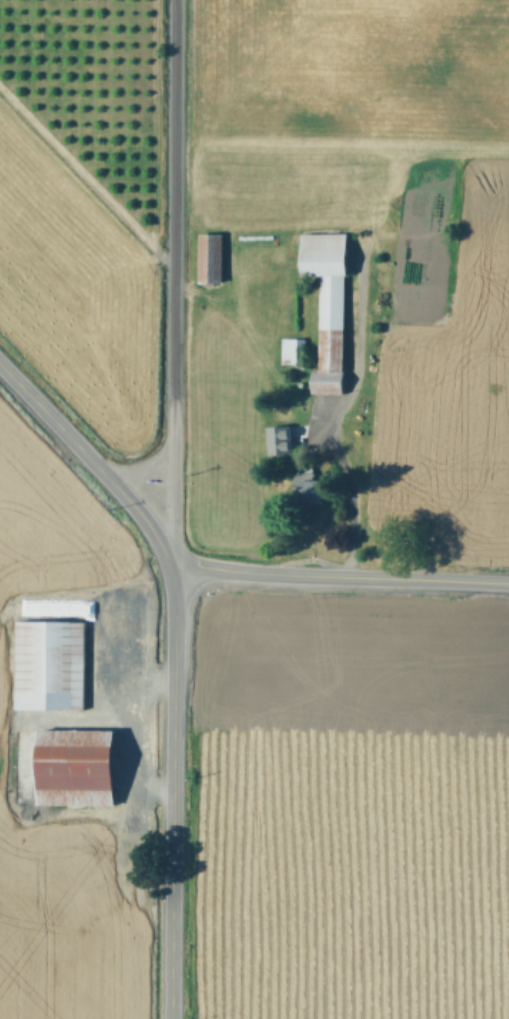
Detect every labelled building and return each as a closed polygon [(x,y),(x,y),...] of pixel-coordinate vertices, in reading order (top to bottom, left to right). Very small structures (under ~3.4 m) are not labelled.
[(224,233),(202,232),(201,280),(224,280),(224,233)] [(344,393),(345,273),(349,273),(350,233),(305,232),(305,274),(320,274),(320,369),(313,369),(313,392),(344,393)] [(298,361),(299,338),(282,337),(282,361),(298,361)] [(294,452),(293,424),(270,426),(271,453),(294,452)] [(315,479),(315,471),(299,472),(300,488),(307,487),(308,502),(326,501),(325,478),(315,479)] [(85,708),(86,621),(18,620),(16,707),(85,708)] [(120,729),(38,728),(37,804),(119,805),(120,729)]
